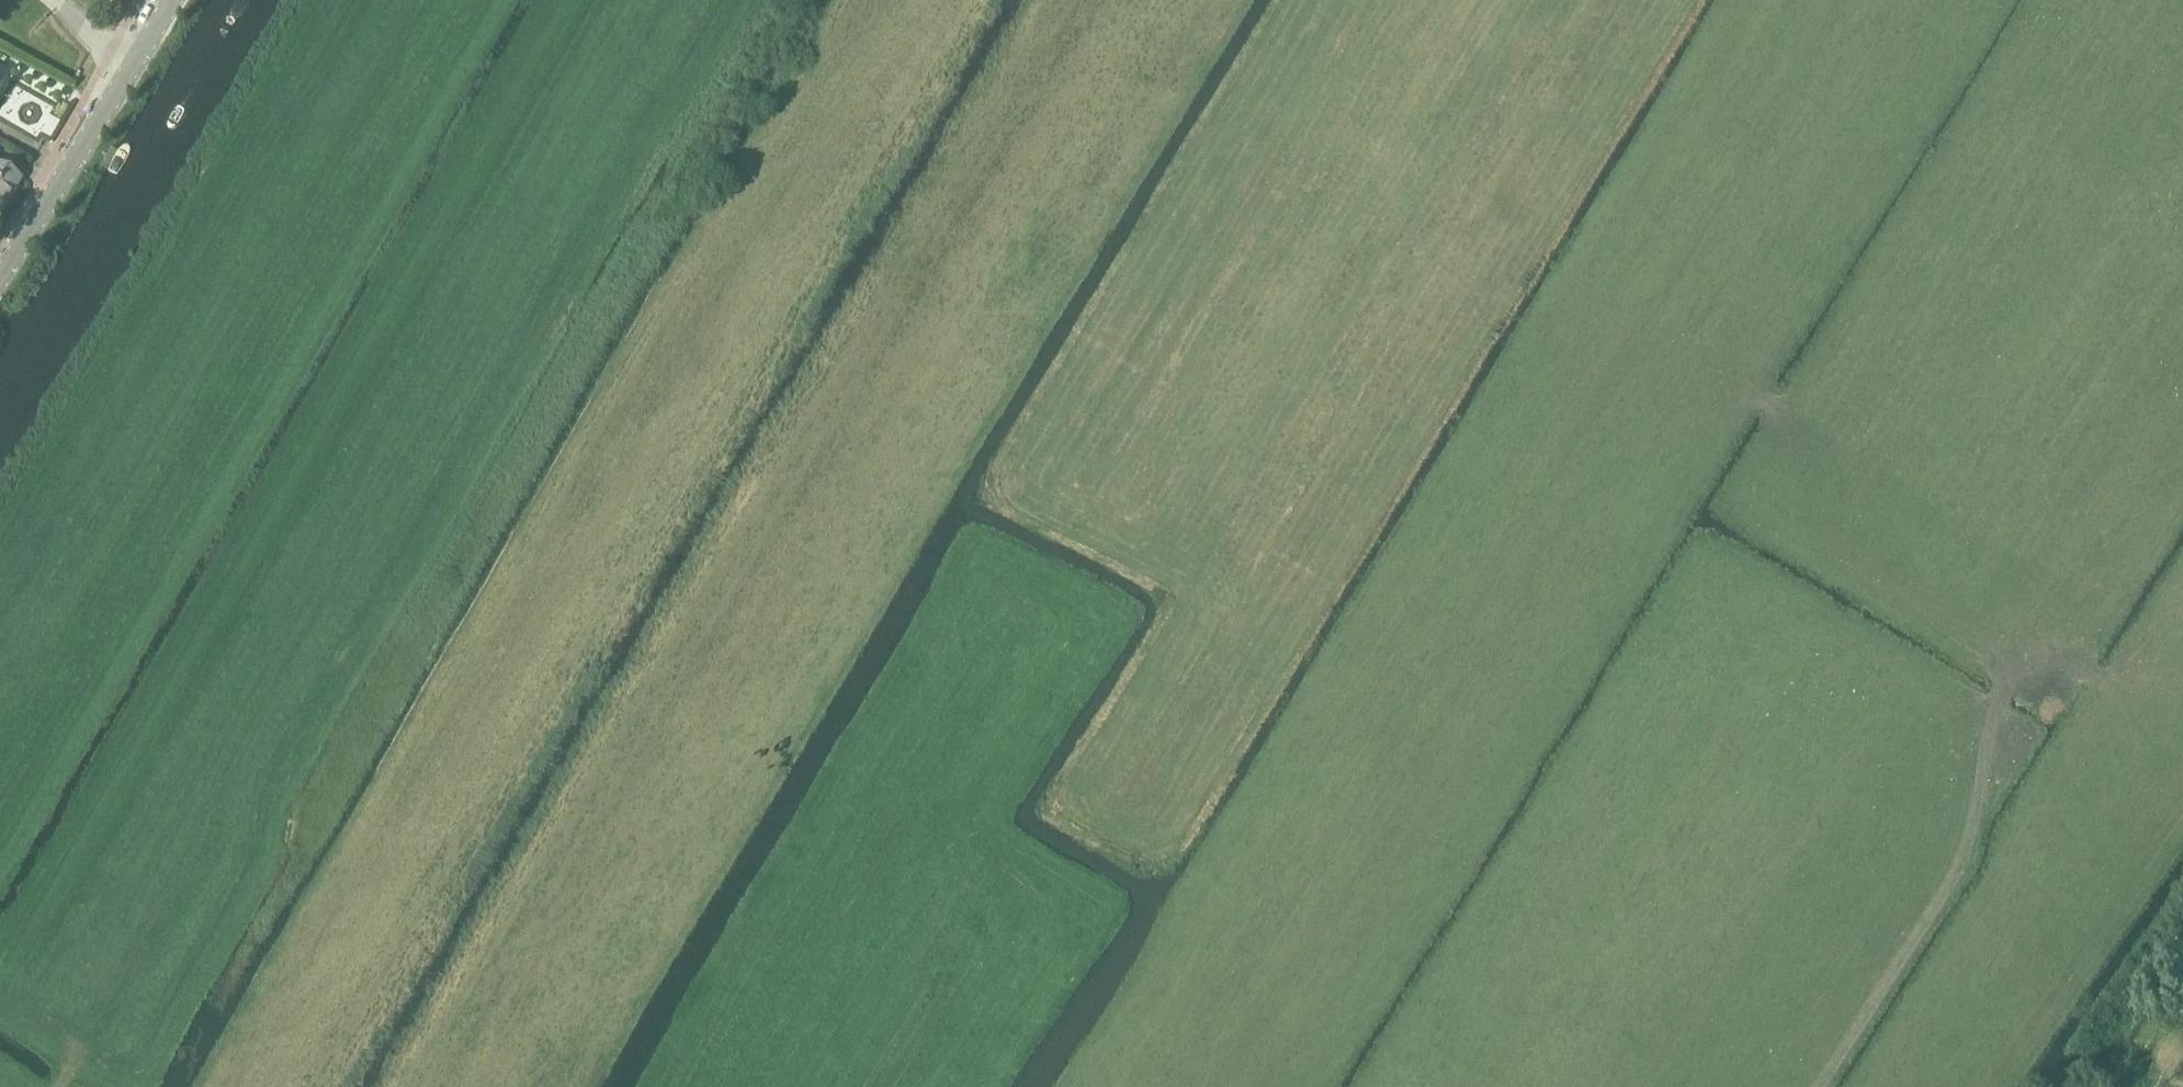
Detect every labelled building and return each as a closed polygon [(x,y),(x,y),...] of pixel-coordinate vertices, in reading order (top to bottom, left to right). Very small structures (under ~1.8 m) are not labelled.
[(0,166),(0,198),(6,202),(21,181),(0,166)]
